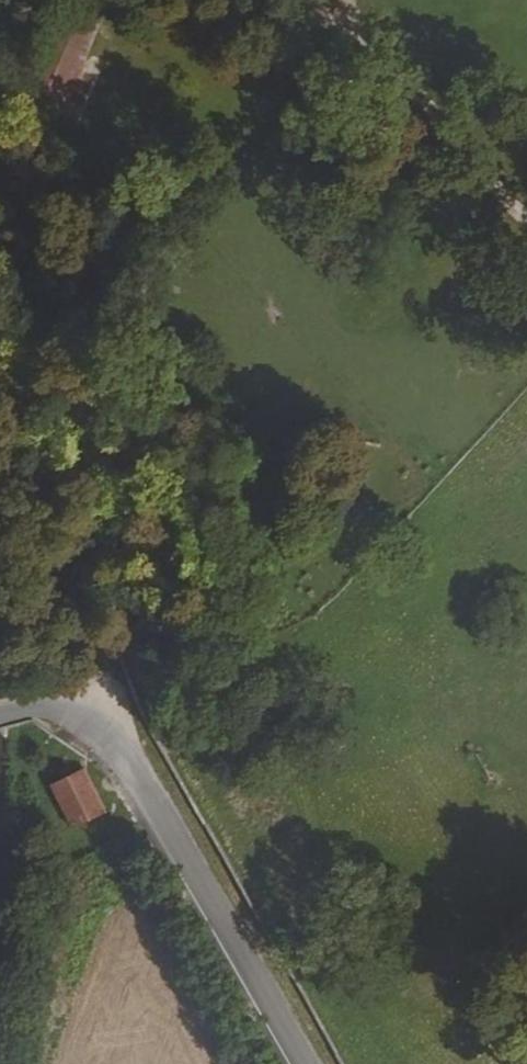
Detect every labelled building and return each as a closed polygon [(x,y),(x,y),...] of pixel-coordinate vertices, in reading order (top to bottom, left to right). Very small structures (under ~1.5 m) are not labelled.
[(112,43),(56,19),(26,106),(78,130),(112,43)] [(45,790),(72,830),(101,810),(75,768),(68,774),(64,766),(47,777),(52,785),(45,790)]
